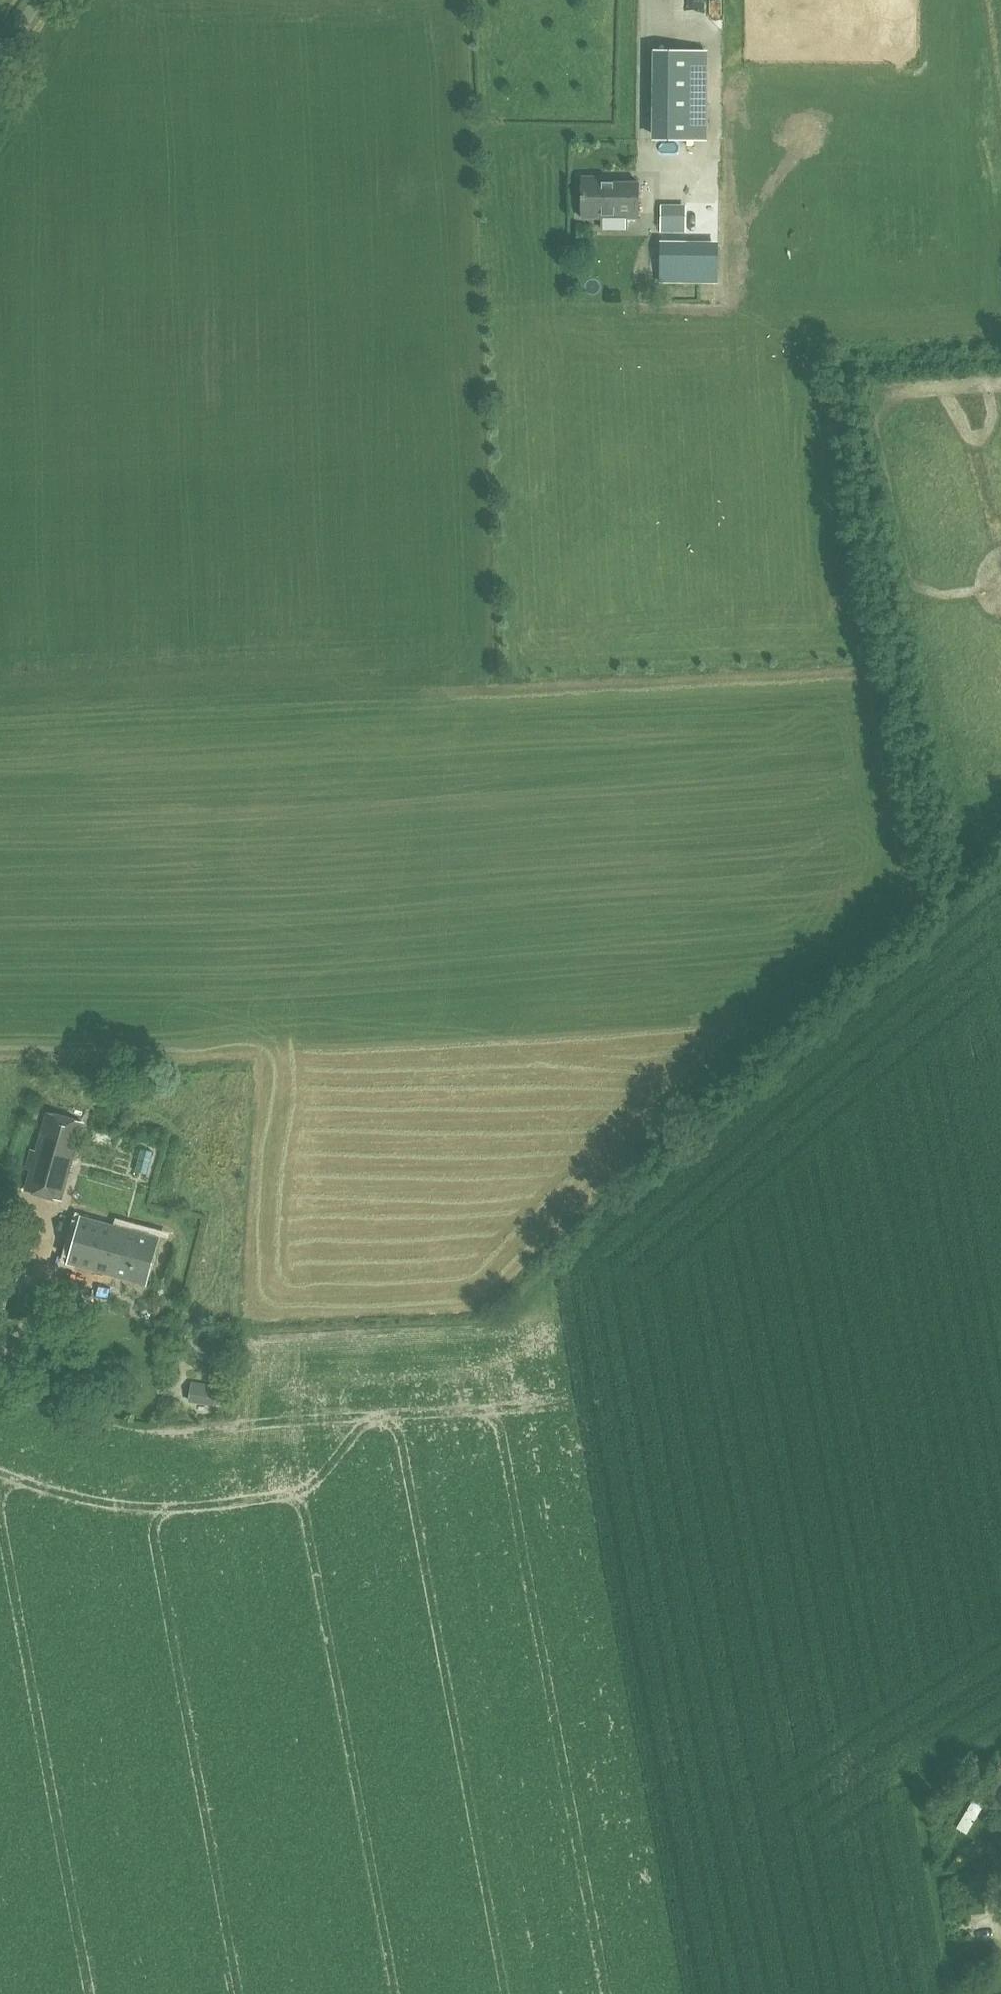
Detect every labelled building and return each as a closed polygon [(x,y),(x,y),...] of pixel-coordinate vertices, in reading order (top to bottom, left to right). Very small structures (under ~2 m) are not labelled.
[(706,51),(659,50),(658,138),(705,138),(706,51)] [(639,219),(640,181),(603,180),(603,175),(581,175),(580,218),(639,219)] [(695,232),(694,204),(669,205),(670,233),(695,232)] [(63,1201),(85,1121),(45,1110),(23,1190),(63,1201)] [(81,1216),(68,1262),(146,1284),(159,1238),(81,1216)]
